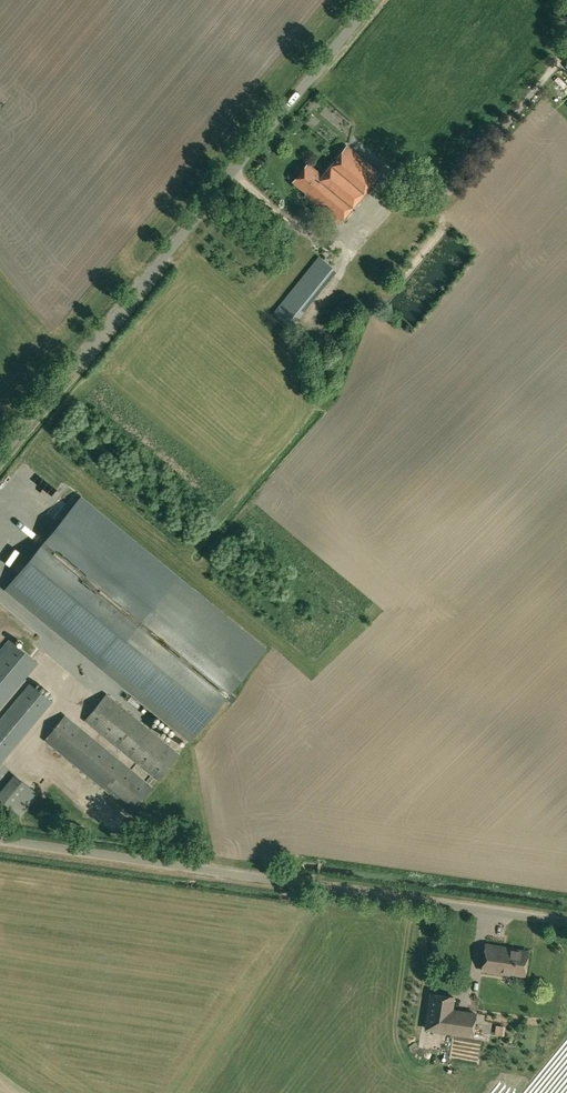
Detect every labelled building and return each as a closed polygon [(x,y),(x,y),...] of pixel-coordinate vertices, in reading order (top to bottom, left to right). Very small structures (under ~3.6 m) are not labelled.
[(340,222),(380,173),(348,146),(323,176),(308,164),(294,181),(313,196),(311,198),(340,222)] [(279,313),(323,255),(315,249),(303,265),(296,260),(265,302),(279,313)] [(190,743),(226,698),(232,702),(236,697),(231,693),(267,648),(178,576),(81,496),(4,590),(101,670),(190,743)] [(0,653),(0,710),(39,663),(11,640),(0,653)] [(50,659),(60,668),(69,658),(59,649),(50,659)] [(0,719),(0,765),(53,700),(31,682),(0,719)] [(158,780),(180,754),(107,694),(85,720),(158,780)] [(153,787),(65,715),(45,740),(132,812),(153,787)] [(57,757),(53,760),(58,769),(63,766),(57,757)] [(15,774),(0,792),(0,799),(21,817),(39,795),(15,774)] [(524,974),(527,953),(512,950),(512,949),(486,945),(483,970),(509,974),(509,972),(524,974)] [(432,994),(427,1029),(473,1036),(476,1014),(452,1011),(454,998),(432,994)] [(509,1035),(509,1025),(500,1025),(500,1035),(509,1035)]
